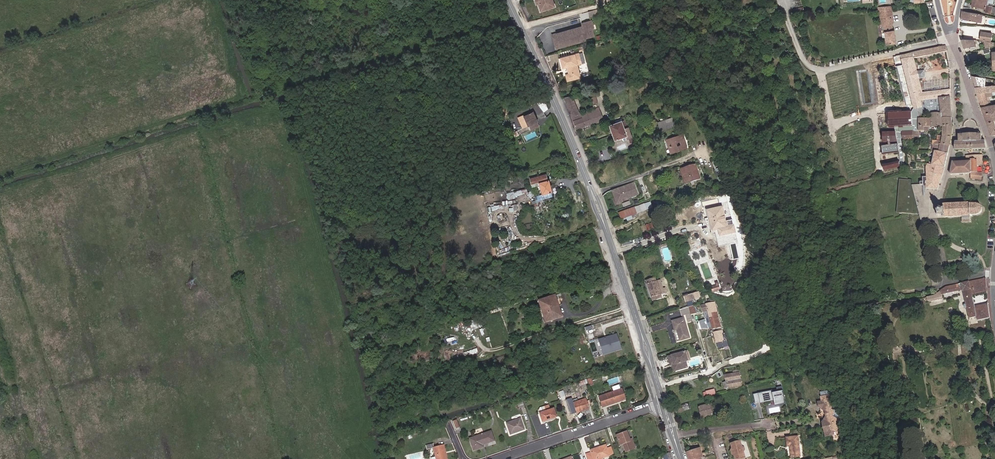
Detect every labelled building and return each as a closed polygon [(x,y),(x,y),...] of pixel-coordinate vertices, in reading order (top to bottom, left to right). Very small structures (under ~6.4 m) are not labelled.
[(539,0),(540,0),(541,5),(542,11),(554,7),(555,5),(554,3),(552,2),(552,0),(539,0)] [(542,11),(543,13),(557,9),(555,0),(552,0),(552,2),(554,3),(555,5),(554,7),(542,11)] [(971,7),(985,10),(985,13),(991,14),(992,7),(988,6),(989,3),(993,4),(993,0),(973,0),(971,7)] [(880,14),(876,15),(877,21),(880,21),(880,26),(882,26),(886,45),(895,44),(891,24),(893,23),(891,9),(890,8),(889,7),(879,9),(880,14)] [(982,15),(962,11),(961,19),(961,20),(981,23),(982,15)] [(590,24),(580,27),(581,30),(551,38),(554,51),(585,44),(584,41),(592,39),(590,33),(590,29),(591,29),(590,24)] [(987,34),(981,33),(980,40),(990,42),(992,34),(987,33),(987,34)] [(962,40),(965,49),(976,46),(976,44),(975,44),(974,41),(962,40)] [(943,118),(952,118),(951,98),(950,89),(941,90),(939,90),(922,92),(919,79),(917,71),(914,58),(947,51),(946,46),(911,54),(912,58),(902,60),(903,61),(914,108),(916,109),(919,108),(919,114),(942,113),(943,118)] [(578,55),(560,59),(562,70),(567,68),(568,75),(566,76),(567,82),(580,79),(577,66),(581,65),(578,55)] [(924,70),(917,71),(919,79),(926,77),(924,70)] [(986,78),(972,76),(975,84),(977,80),(986,81),(986,78)] [(978,94),(991,93),(992,93),(994,92),(994,86),(986,87),(986,81),(977,80),(975,84),(976,87),(978,94)] [(978,94),(982,106),(991,105),(990,101),(989,101),(989,100),(988,99),(987,99),(987,97),(992,97),(991,93),(978,94)] [(580,114),(576,105),(569,108),(572,117),(580,114)] [(982,108),(987,123),(994,121),(994,105),(982,108)] [(575,128),(603,119),(601,111),(599,112),(598,108),(580,114),(572,117),(571,117),(575,128)] [(891,129),(892,129),(896,128),(897,133),(884,134),(886,144),(897,142),(897,140),(899,140),(898,132),(899,132),(900,134),(902,133),(902,132),(918,131),(919,114),(919,108),(916,109),(913,111),(912,112),(910,112),(892,115),(889,115),(891,124),(891,129)] [(530,128),(537,125),(532,112),(527,114),(526,112),(525,113),(525,115),(522,116),(527,126),(528,125),(530,128)] [(944,126),(952,127),(952,118),(943,118),(942,113),(919,114),(918,131),(918,139),(918,140),(929,138),(929,127),(944,126)] [(527,126),(522,116),(518,118),(522,128),(527,126)] [(659,130),(660,135),(674,130),(671,121),(657,126),(659,130)] [(609,126),(613,136),(618,134),(618,131),(628,127),(627,125),(625,126),(626,128),(623,128),(620,122),(615,124),(609,126)] [(942,144),(949,146),(951,138),(952,127),(944,126),(943,137),(942,142),(938,141),(937,143),(933,143),(933,145),(942,144)] [(618,134),(613,136),(615,140),(621,138),(626,136),(627,140),(632,138),(628,127),(618,131),(618,134)] [(902,133),(905,149),(911,149),(910,140),(918,139),(918,131),(902,132),(902,133)] [(955,150),(986,149),(987,149),(985,141),(982,141),(981,134),(959,135),(959,142),(956,142),(955,150)] [(667,142),(672,155),(686,150),(681,137),(667,142)] [(948,154),(949,146),(942,144),(933,145),(932,151),(939,152),(948,154)] [(884,156),(900,153),(899,147),(899,145),(883,148),(884,156)] [(944,168),(948,154),(939,152),(932,151),(931,151),(930,153),(935,154),(933,163),(930,162),(929,164),(928,164),(926,168),(927,182),(926,188),(927,188),(937,189),(944,168)] [(953,162),(950,175),(971,174),(971,179),(981,180),(982,173),(977,173),(977,164),(977,162),(982,162),(982,155),(967,156),(967,161),(953,162)] [(884,171),(901,168),(900,163),(901,163),(900,162),(884,166),(884,171)] [(684,171),(689,185),(701,180),(696,167),(684,171)] [(684,171),(681,172),(686,186),(689,185),(684,171)] [(542,194),(552,192),(549,180),(548,181),(546,173),(529,178),(531,185),(539,183),(540,186),(542,194)] [(902,180),(899,213),(919,215),(917,208),(912,207),(910,207),(911,198),(912,198),(913,190),(912,180),(909,180),(909,181),(902,180)] [(920,180),(912,180),(913,190),(912,198),(911,198),(910,207),(912,207),(917,208),(923,208),(926,188),(923,187),(923,182),(920,182),(920,180)] [(635,184),(614,192),(618,204),(623,203),(621,197),(626,195),(627,198),(629,199),(639,196),(635,184)] [(525,188),(506,194),(508,199),(527,193),(525,188)] [(652,209),(650,203),(642,206),(644,212),(652,209)] [(937,207),(937,208),(938,208),(938,214),(937,214),(937,215),(938,215),(938,216),(939,216),(939,215),(942,215),(942,216),(944,217),(944,218),(945,218),(946,217),(951,217),(951,218),(952,217),(961,217),(962,217),(963,221),(962,222),(963,223),(963,222),(970,222),(970,221),(970,215),(976,215),(977,214),(978,214),(979,214),(981,213),(982,212),(983,211),(982,211),(983,210),(982,209),(982,208),(982,207),(982,208),(981,206),(980,205),(978,205),(978,204),(978,205),(977,205),(972,205),(972,203),(970,203),(962,204),(962,203),(960,204),(952,204),(950,204),(951,204),(945,205),(945,204),(944,204),(944,206),(942,206),(942,207),(939,207),(939,206),(937,206),(937,207)] [(644,212),(642,206),(621,214),(624,221),(630,219),(631,221),(635,220),(633,214),(637,213),(638,214),(644,212)] [(725,207),(709,211),(715,232),(722,230),(730,228),(729,222),(725,207)] [(734,221),(729,222),(730,228),(722,230),(723,236),(729,234),(735,233),(737,233),(734,221)] [(731,242),(729,234),(723,236),(723,237),(724,238),(726,240),(728,241),(728,243),(731,242)] [(738,244),(731,245),(734,260),(741,259),(738,244)] [(655,278),(645,281),(652,302),(662,298),(661,295),(656,281),(655,278)] [(978,321),(990,318),(988,304),(975,307),(972,296),(987,293),(986,284),(986,278),(946,287),(934,295),(924,297),(925,300),(927,300),(930,300),(930,302),(940,299),(939,297),(942,295),(963,290),(969,319),(977,317),(978,321)] [(660,280),(656,281),(661,295),(666,293),(665,288),(663,289),(660,280)] [(719,283),(710,286),(712,293),(721,290),(719,283)] [(702,299),(700,292),(683,298),(683,299),(685,299),(686,302),(696,299),(696,301),(702,299)] [(535,301),(541,322),(556,317),(550,296),(535,301)] [(906,308),(915,306),(914,300),(905,302),(906,306),(906,308)] [(718,317),(714,303),(706,305),(702,306),(703,311),(708,310),(710,318),(706,319),(708,326),(712,325),(713,329),(721,327),(718,317)] [(682,309),(681,310),(683,316),(684,315),(690,313),(688,307),(682,309)] [(690,338),(684,319),(673,322),(676,331),(678,331),(681,341),(690,338)] [(716,343),(726,341),(725,337),(724,338),(722,331),(714,333),(716,343)] [(620,350),(616,336),(606,339),(606,340),(605,340),(604,340),(598,341),(602,356),(620,350)] [(684,354),(671,358),(673,365),(675,364),(678,372),(688,368),(686,362),(684,354)] [(736,386),(741,385),(739,373),(731,375),(725,376),(729,389),(736,387),(736,386)] [(772,391),(754,395),(755,403),(762,402),(762,404),(774,401),(775,407),(785,405),(782,387),(776,388),(777,393),(773,394),(772,391)] [(601,408),(624,401),(621,390),(598,398),(601,408)] [(562,392),(557,394),(560,401),(562,407),(566,405),(564,399),(562,392)] [(830,392),(820,394),(821,402),(818,402),(816,402),(817,408),(819,408),(820,413),(822,413),(823,417),(821,417),(822,423),(820,423),(821,428),(822,428),(824,428),(825,437),(833,435),(838,431),(836,420),(838,418),(836,408),(833,406),(831,397),(830,397),(830,392)] [(575,414),(588,410),(585,400),(576,402),(572,404),(572,402),(570,398),(566,399),(570,412),(574,411),(575,414)] [(700,408),(701,414),(705,413),(706,417),(713,415),(712,413),(711,409),(710,405),(700,408)] [(541,423),(555,418),(552,410),(544,412),(538,414),(541,423)] [(509,435),(522,430),(518,419),(505,424),(509,435)] [(488,428),(467,435),(471,446),(481,443),(480,441),(491,437),(488,428)] [(634,451),(631,444),(628,445),(627,441),(628,441),(625,433),(615,437),(620,448),(622,447),(625,454),(634,451)] [(798,437),(787,438),(788,445),(791,445),(792,458),(800,457),(798,437)] [(740,443),(730,445),(734,458),(744,458),(740,443)] [(435,458),(446,458),(443,447),(432,449),(434,458),(435,458)] [(586,456),(587,458),(606,458),(609,458),(606,450),(605,447),(591,453),(591,454),(586,456)] [(700,450),(688,454),(689,458),(703,458),(700,450)]
